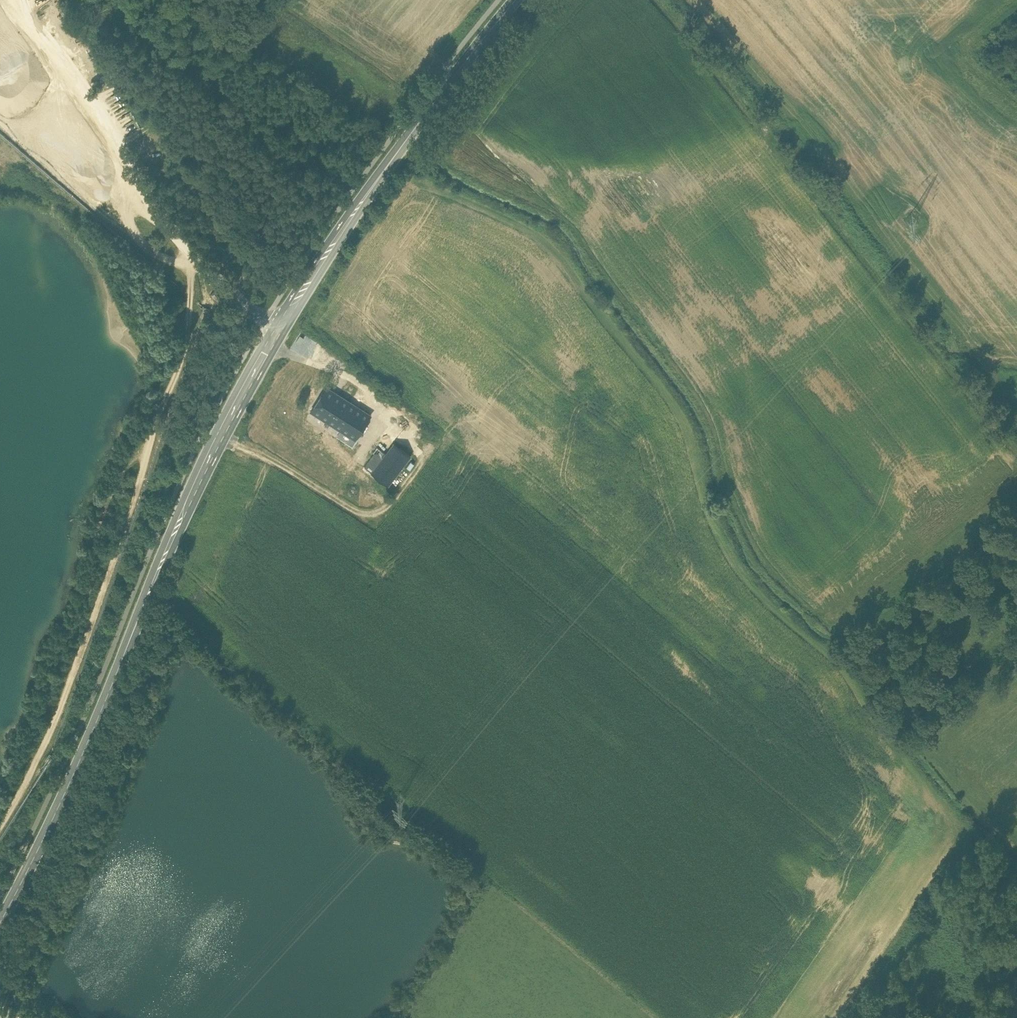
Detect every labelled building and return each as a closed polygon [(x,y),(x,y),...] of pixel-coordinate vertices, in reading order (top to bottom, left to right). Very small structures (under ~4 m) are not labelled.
[(343,397),(327,387),(312,410),(329,420),(343,397)] [(343,397),(329,420),(356,437),(370,414),(343,397)] [(388,455),(378,448),(373,455),(376,457),(368,468),(395,489),(416,461),(395,445),(388,455)]
